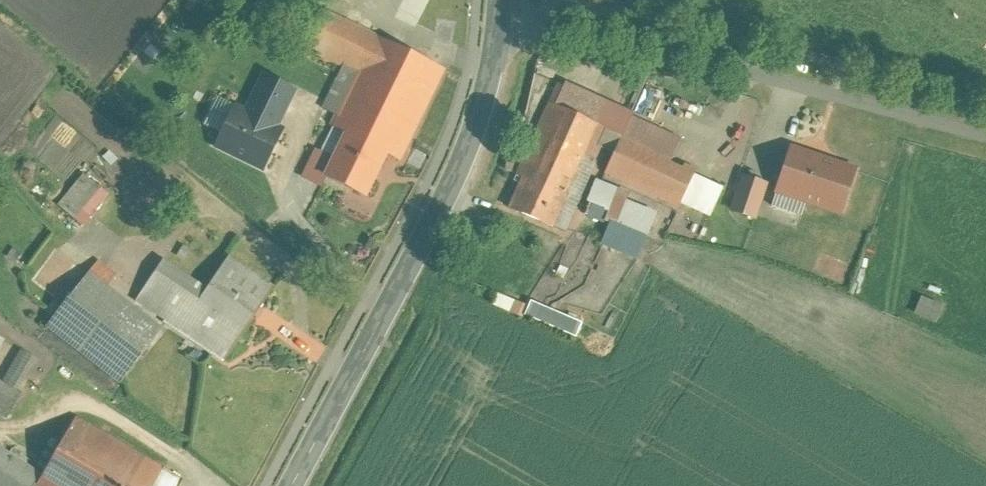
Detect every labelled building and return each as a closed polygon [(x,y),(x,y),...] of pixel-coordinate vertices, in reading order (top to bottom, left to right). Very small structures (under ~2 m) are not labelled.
[(335,116),(330,125),(334,127),(348,135),(386,154),(400,161),(445,73),(320,8),(300,47),(343,70),(322,109),(335,116)] [(235,107),(215,146),(265,171),(285,132),(275,127),(294,91),(263,76),(245,112),(235,107)] [(562,78),(517,173),(524,176),(567,196),(587,156),(595,160),(597,161),(603,148),(614,153),(605,173),(692,214),(710,176),(684,163),(681,168),(670,163),(682,138),(633,115),(634,112),(562,78)] [(321,153),(334,160),(348,135),(334,127),(321,153)] [(364,197),(386,154),(348,135),(334,160),(326,177),(364,197)] [(790,149),(772,208),(804,217),(809,204),(843,214),(856,170),(790,149)] [(326,177),(334,160),(321,153),(316,151),(301,179),(320,188),(326,177)] [(595,160),(587,156),(567,196),(552,228),(564,234),(572,216),(569,214),(595,160)] [(62,205),(88,227),(115,194),(89,173),(62,205)] [(552,228),(567,196),(524,176),(509,208),(552,228)] [(742,176),(731,210),(756,219),(768,185),(742,176)] [(599,183),(585,216),(611,227),(602,248),(637,263),(658,216),(627,202),(629,196),(599,183)] [(164,261),(136,301),(224,361),(274,287),(229,257),(207,290),(164,261)] [(97,262),(46,327),(119,385),(164,329),(107,285),(115,276),(97,262)] [(498,293),(492,306),(522,319),(527,306),(498,293)] [(921,298),(914,313),(937,322),(943,307),(921,298)] [(532,300),(525,316),(577,339),(583,323),(532,300)] [(5,420),(23,391),(17,388),(35,359),(21,350),(2,381),(0,380),(0,417),(5,420)] [(186,482),(81,414),(40,476),(0,450),(0,485),(183,485),(186,482)]
